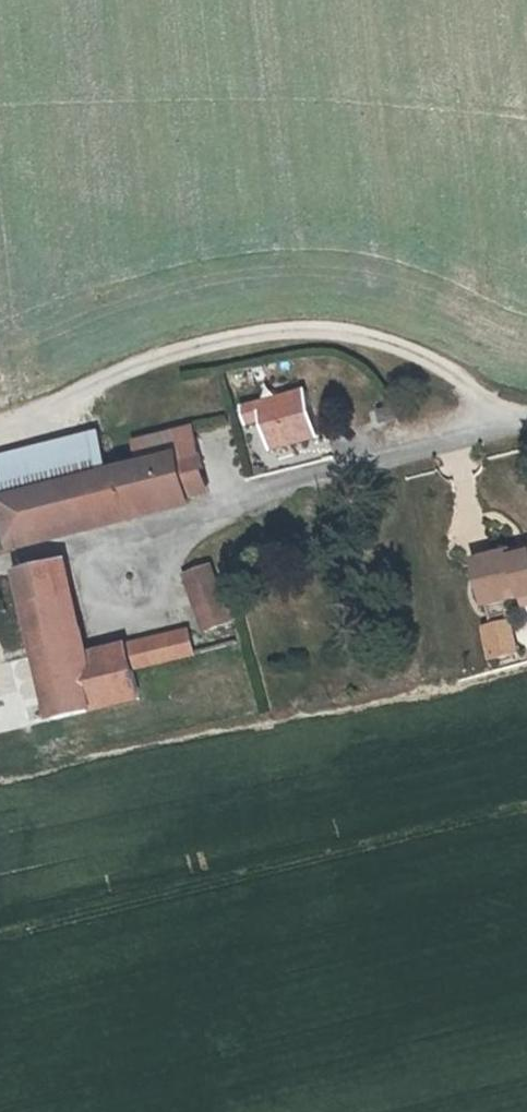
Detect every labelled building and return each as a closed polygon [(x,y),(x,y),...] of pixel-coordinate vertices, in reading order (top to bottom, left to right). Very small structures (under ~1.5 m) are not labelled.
[(236,407),(241,426),(257,421),(266,450),(316,437),(302,389),(236,407)] [(397,405),(376,409),(378,422),(399,419),(397,405)] [(104,476),(0,501),(0,503),(10,545),(189,503),(183,479),(202,475),(193,435),(117,453),(121,472),(104,476)] [(104,476),(95,439),(0,461),(0,501),(104,476)] [(526,604),(526,552),(511,556),(509,549),(470,559),(482,605),(518,596),(520,606),(526,604)] [(230,621),(210,562),(184,571),(204,630),(230,621)] [(54,724),(90,716),(75,655),(55,572),(19,580),(39,662),(54,724)] [(514,653),(507,622),(480,628),(488,659),(514,653)] [(186,628),(124,643),(129,665),(192,649),(186,628)] [(139,704),(129,665),(124,643),(75,655),(90,716),(139,704)] [(54,724),(39,662),(0,671),(0,737),(54,724)]
